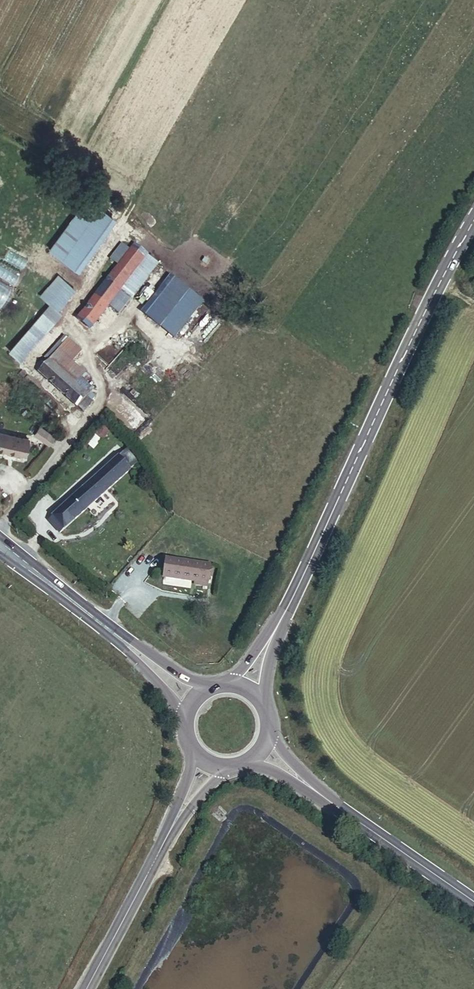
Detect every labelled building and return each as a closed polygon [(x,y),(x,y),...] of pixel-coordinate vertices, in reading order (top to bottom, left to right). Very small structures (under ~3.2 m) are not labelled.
[(72,262),(110,211),(86,193),(48,243),(72,262)] [(119,283),(146,248),(134,239),(108,275),(119,283)] [(119,309),(158,257),(146,248),(119,283),(107,301),(119,309)] [(168,274),(140,313),(176,338),(204,299),(168,274)] [(107,301),(119,283),(108,275),(77,316),(89,325),(107,301)] [(20,357),(62,309),(51,299),(9,348),(20,357)] [(72,355),(81,345),(69,334),(51,355),(87,387),(92,382),(84,376),(89,369),(72,355)] [(51,355),(50,355),(38,368),(75,402),(76,401),(86,390),(88,388),(87,387),(51,355)] [(81,407),(92,395),(86,390),(76,401),(81,407)] [(103,422),(86,443),(94,450),(111,429),(103,422)] [(28,430),(3,423),(0,433),(0,439),(23,446),(28,430)] [(38,425),(33,435),(49,444),(55,435),(38,425)] [(71,515),(135,458),(124,445),(60,502),(71,515)] [(71,515),(60,502),(46,514),(58,528),(71,515)] [(214,576),(216,560),(169,554),(166,574),(196,578),(197,573),(214,576)]
